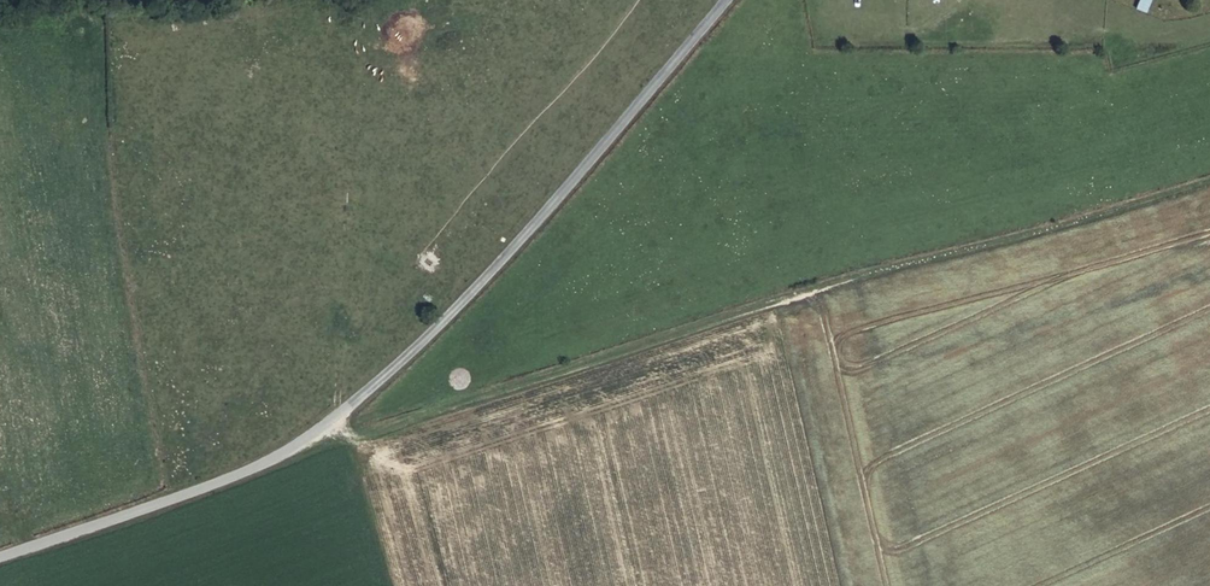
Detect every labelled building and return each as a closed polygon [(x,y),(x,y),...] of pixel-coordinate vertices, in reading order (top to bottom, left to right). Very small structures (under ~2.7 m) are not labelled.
[(1147,14),(1151,0),(1138,0),(1135,10),(1147,14)]
